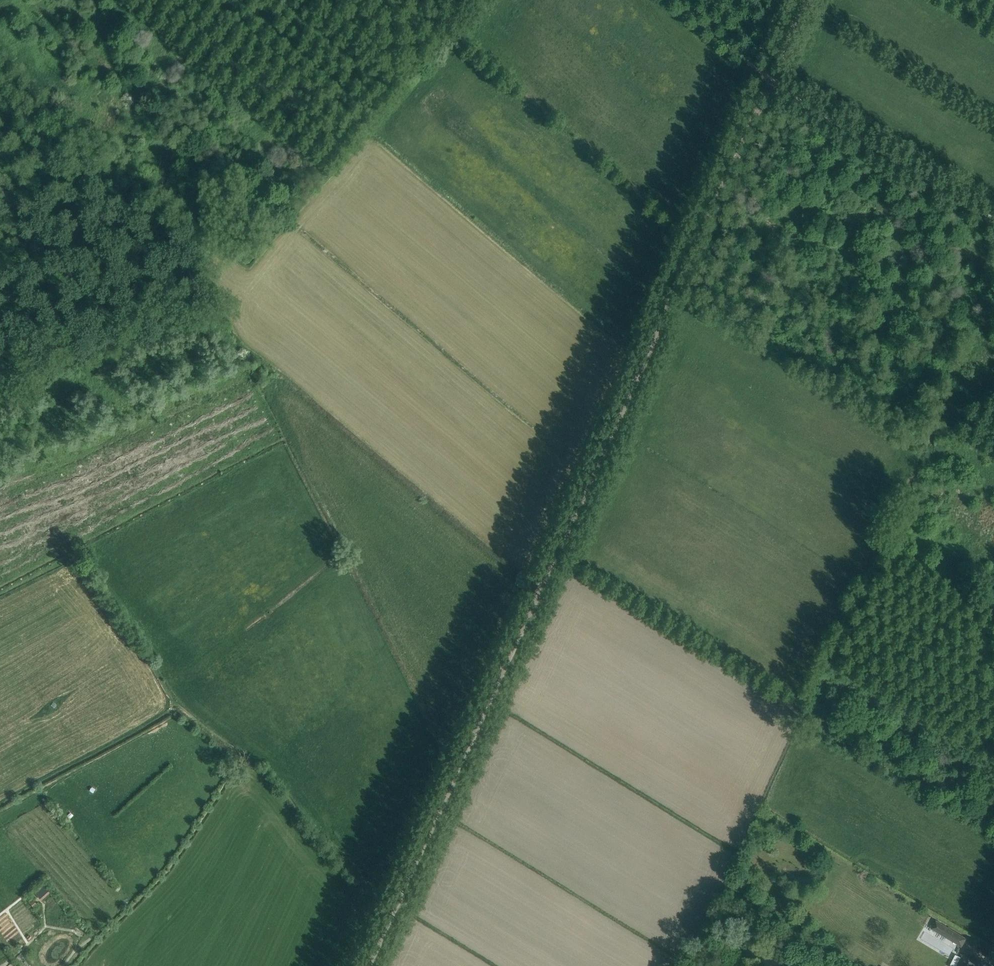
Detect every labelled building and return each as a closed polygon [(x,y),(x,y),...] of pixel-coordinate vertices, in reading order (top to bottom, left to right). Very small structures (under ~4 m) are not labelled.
[(43,883),(34,892),(42,901),(52,892),(43,883)] [(967,938),(936,920),(932,928),(962,946),(967,938)] [(978,962),(963,955),(958,965),(976,965),(978,962)]
